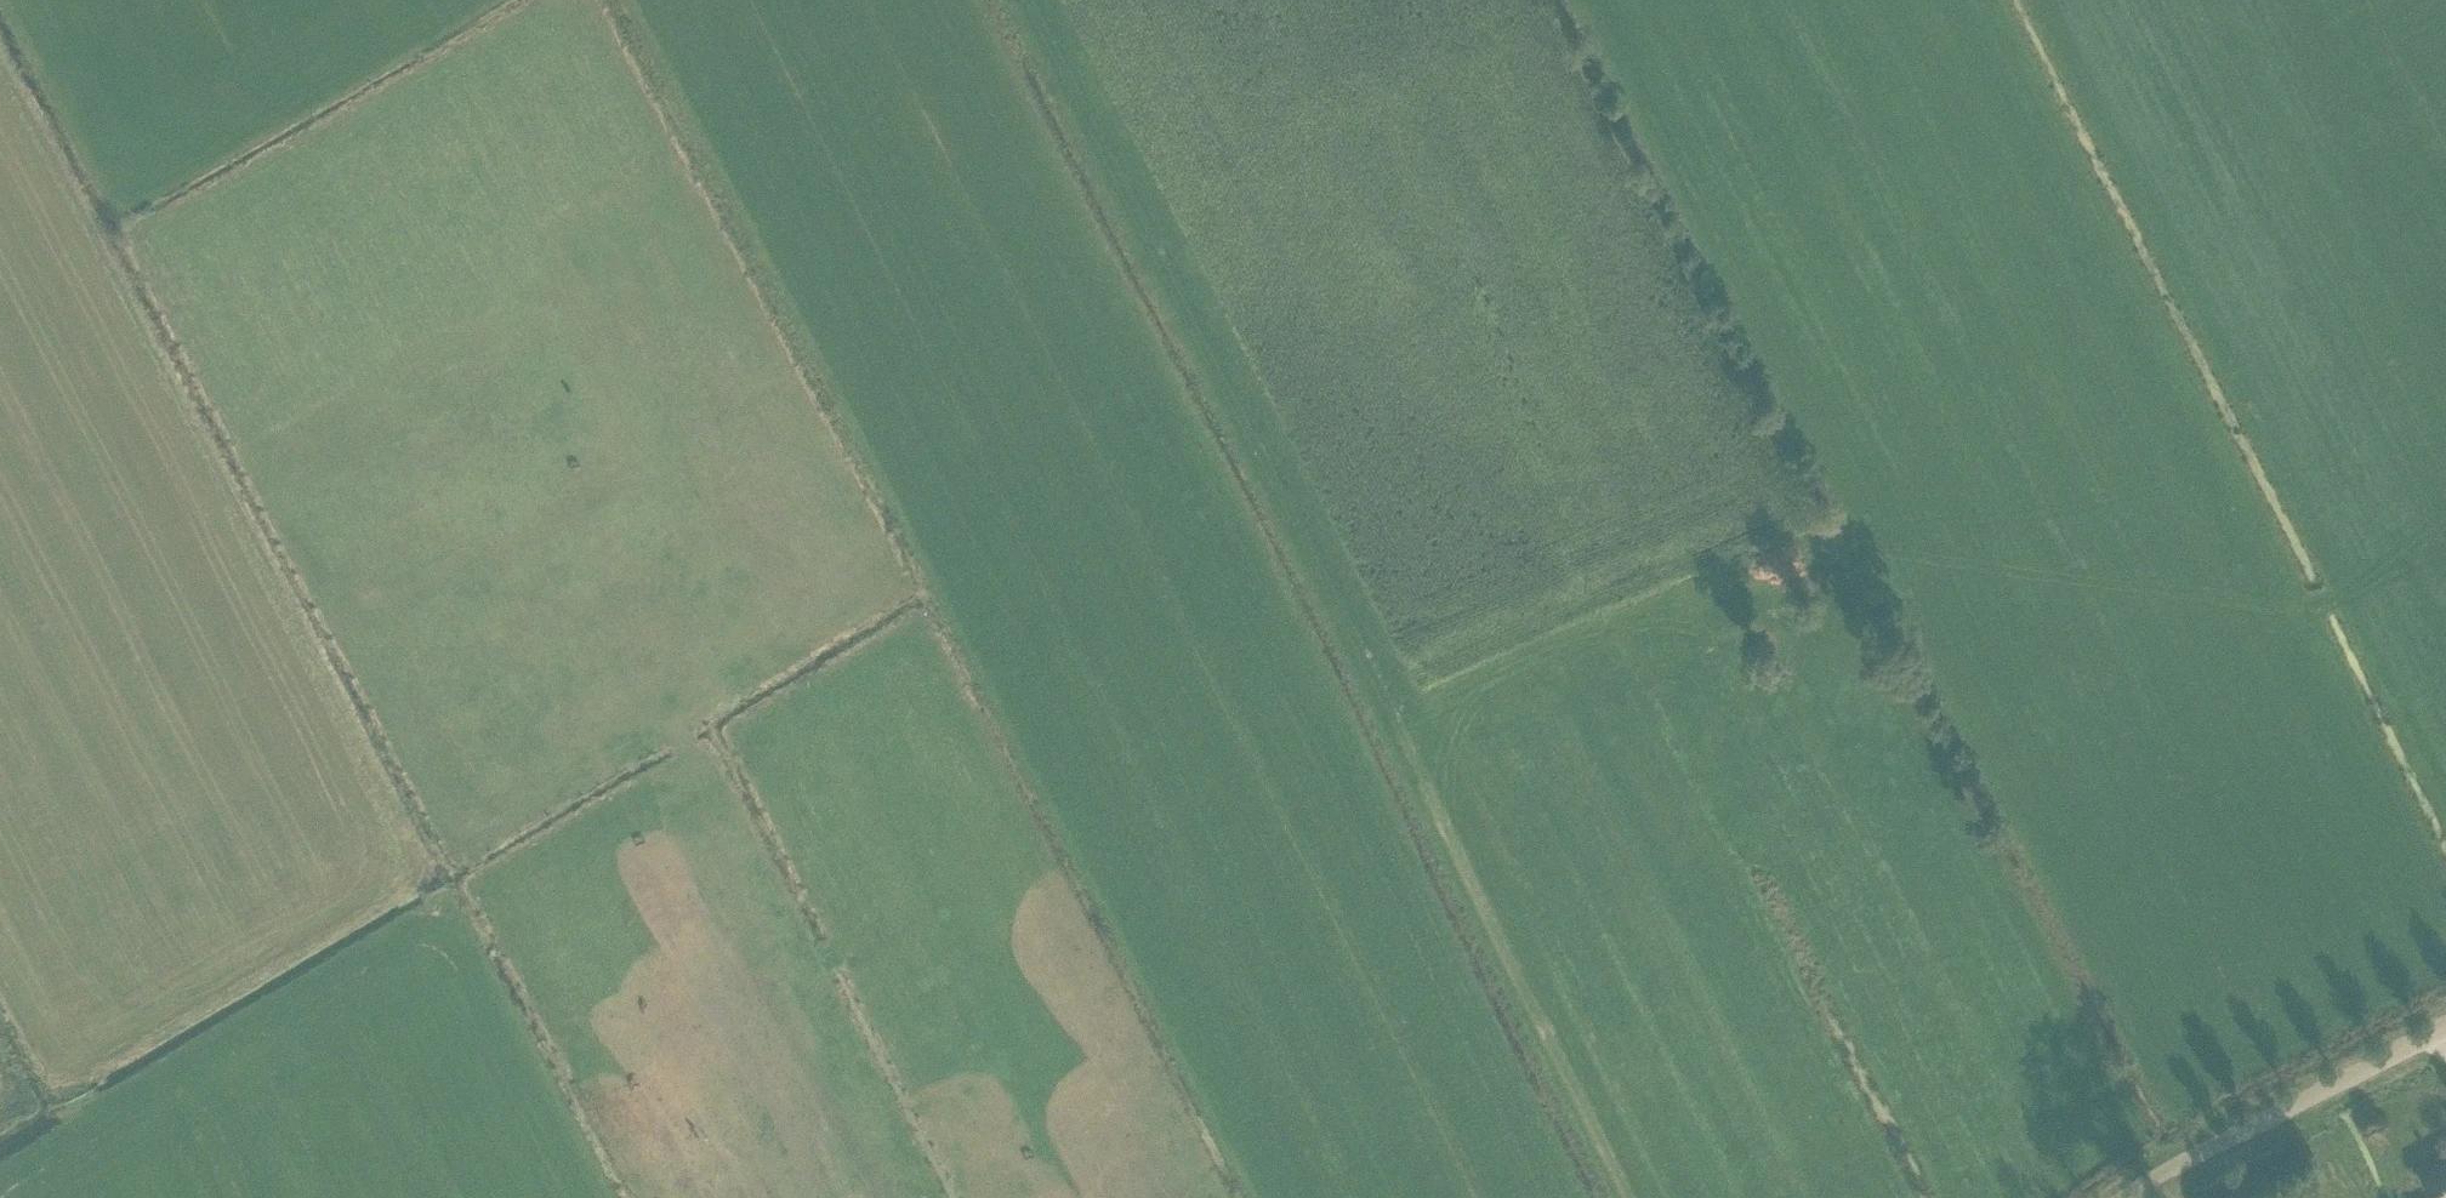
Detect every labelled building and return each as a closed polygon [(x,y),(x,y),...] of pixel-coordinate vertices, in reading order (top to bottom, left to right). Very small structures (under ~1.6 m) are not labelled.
[(2422,1174),(2434,1197),(2445,1197),(2445,1162),(2422,1174)]
